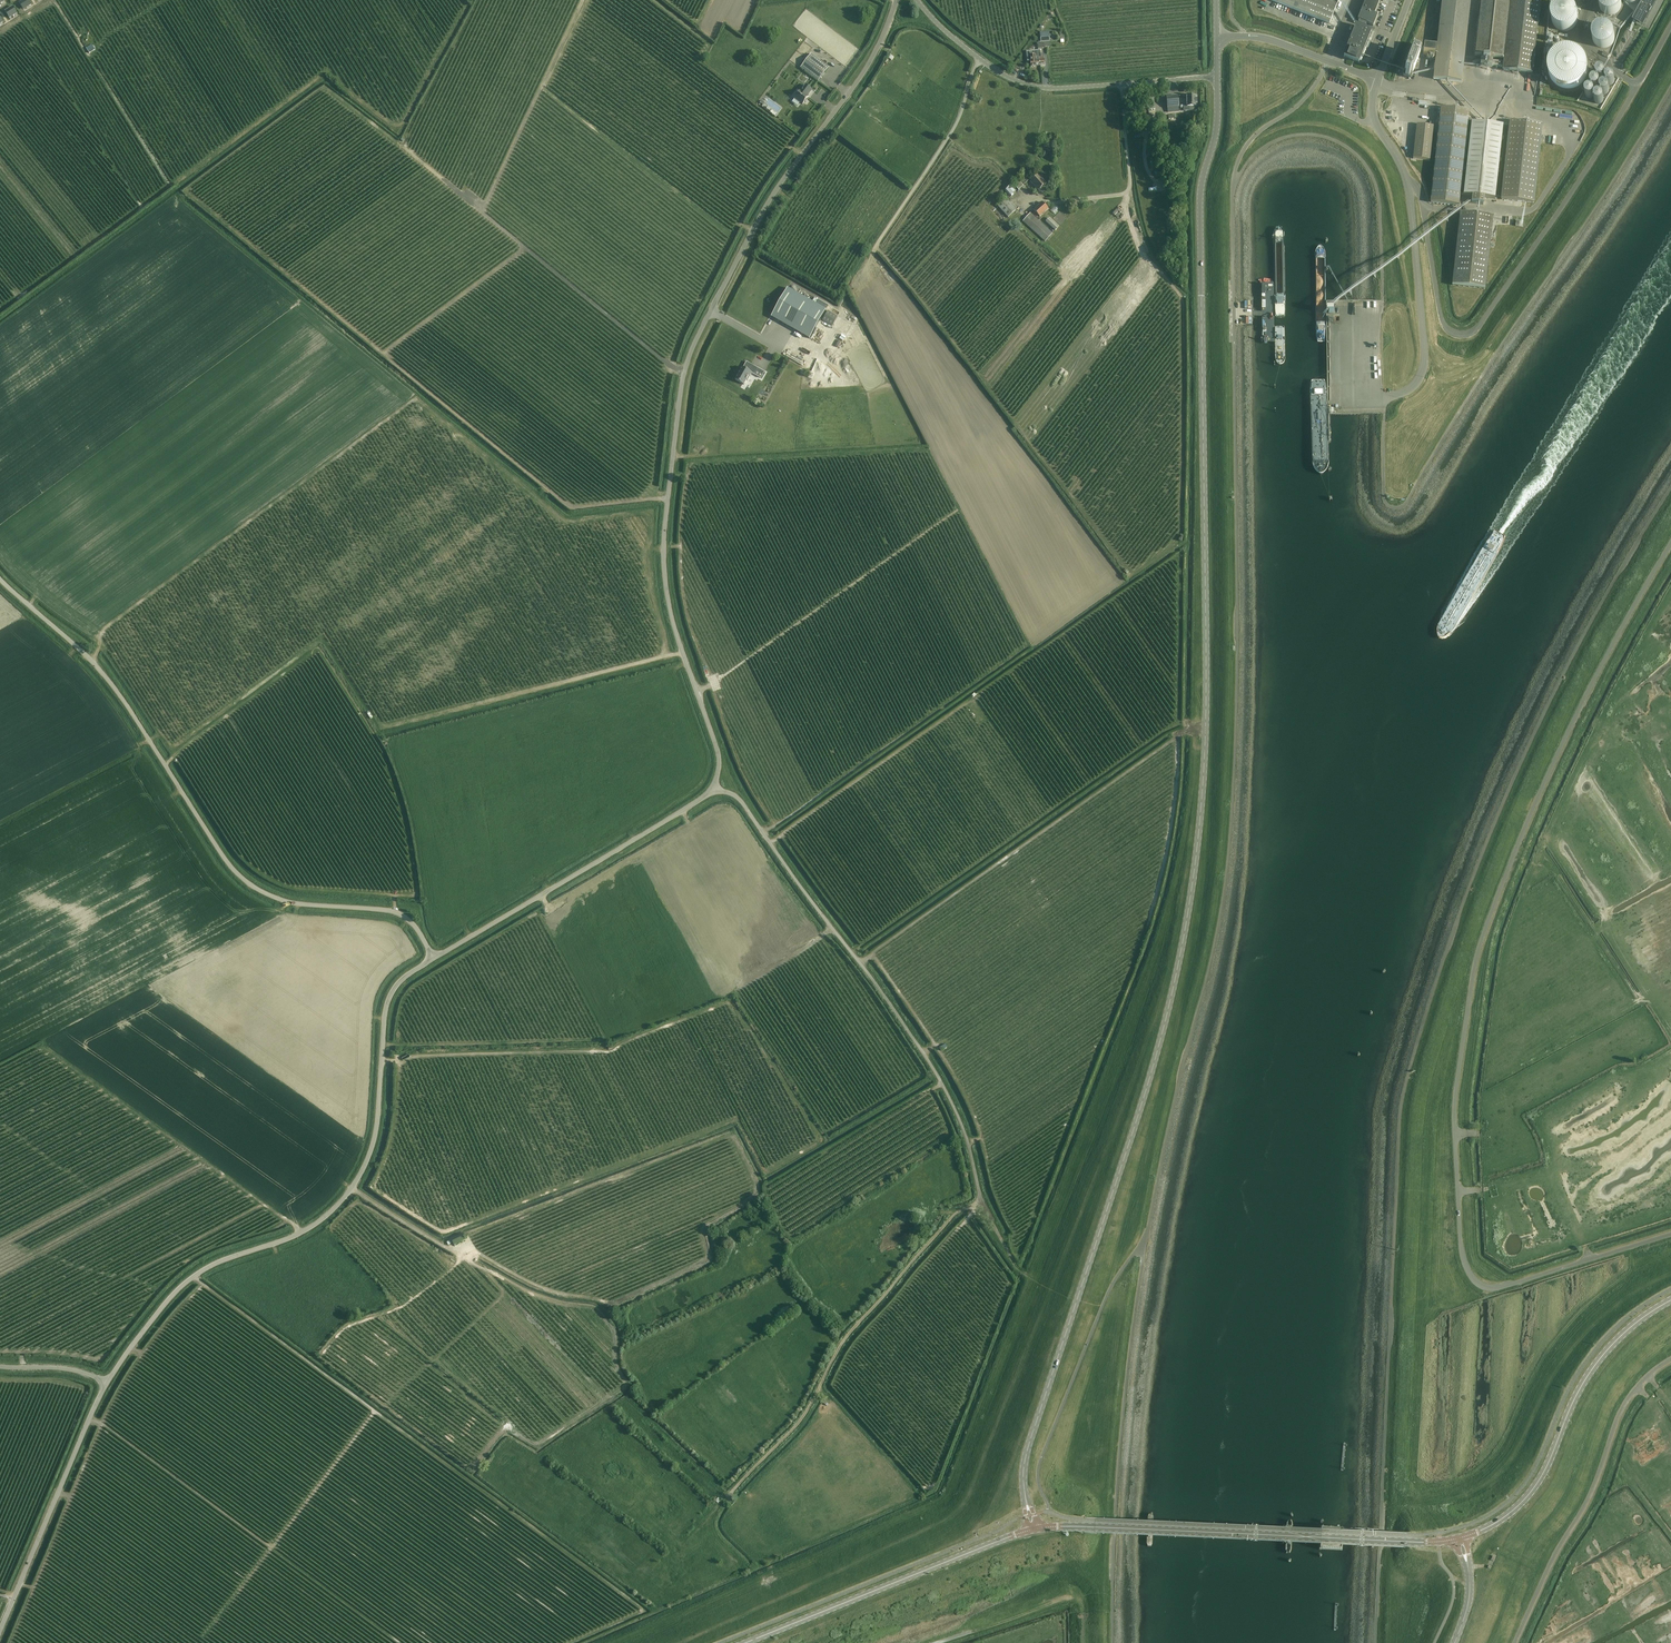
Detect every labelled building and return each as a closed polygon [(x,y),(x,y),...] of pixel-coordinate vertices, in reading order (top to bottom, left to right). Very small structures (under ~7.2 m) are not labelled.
[(19,3),(23,9),(31,4),(28,0),(24,0),(19,3)] [(1330,24),(1339,0),(1270,0),(1330,24)] [(1358,23),(1365,26),(1366,24),(1373,26),(1378,16),(1374,14),(1380,0),(1383,1),(1384,0),(1366,0),(1362,10),(1358,20),(1359,21),(1358,23)] [(1461,82),(1470,0),(1442,0),(1433,79),(1461,82)] [(1529,72),(1532,72),(1540,0),(1481,0),(1475,56),(1481,57),(1480,66),(1492,67),(1492,66),(1498,66),(1499,62),(1493,61),(1493,58),(1504,59),(1502,69),(1529,72)] [(1599,2),(1599,4),(1599,6),(1599,7),(1600,9),(1601,11),(1602,12),(1604,13),(1606,14),(1608,15),(1609,15),(1611,15),(1613,15),(1615,14),(1617,13),(1618,12),(1619,10),(1620,9),(1621,7),(1621,5),(1621,3),(1621,1),(1620,0),(1599,0),(1599,2)] [(1644,27),(1658,0),(1644,0),(1633,21),(1644,27)] [(1569,6),(1567,5),(1565,5),(1563,5),(1560,6),(1558,7),(1556,8),(1555,10),(1554,11),(1553,14),(1552,16),(1552,18),(1552,20),(1552,22),(1553,24),(1554,26),(1556,28),(1558,29),(1560,30),(1562,31),(1564,31),(1566,31),(1569,31),(1571,30),(1573,29),(1574,27),(1576,26),(1577,24),(1577,22),(1578,19),(1578,17),(1578,15),(1577,13),(1576,11),(1575,9),(1573,8),(1571,7),(1569,6)] [(13,7),(5,12),(10,19),(18,13),(13,7)] [(1359,63),(1371,31),(1356,25),(1344,57),(1359,63)] [(1607,26),(1605,26),(1603,25),(1601,26),(1599,26),(1598,27),(1596,28),(1595,29),(1594,31),(1593,32),(1592,34),(1592,36),(1592,38),(1593,40),(1593,42),(1594,43),(1596,45),(1597,46),(1599,47),(1601,47),(1603,48),(1605,47),(1606,47),(1608,46),(1610,45),(1611,44),(1612,43),(1613,41),(1614,39),(1614,38),(1614,36),(1614,34),(1613,32),(1612,31),(1611,29),(1610,28),(1608,27),(1607,26)] [(1049,32),(1041,32),(1042,42),(1050,41),(1049,32)] [(92,45),(86,48),(89,53),(95,50),(92,45)] [(1423,55),(1435,56),(1436,49),(1424,48),(1423,55)] [(1584,81),(1586,79),(1587,76),(1588,72),(1588,69),(1588,66),(1587,62),(1586,59),(1584,57),(1582,54),(1579,52),(1576,51),(1573,50),(1570,49),(1566,49),(1563,50),(1560,51),(1557,53),(1554,55),(1552,58),(1550,60),(1549,64),(1549,67),(1548,70),(1549,74),(1550,77),(1552,80),(1554,83),(1556,85),(1559,87),(1562,88),(1566,89),(1569,89),(1573,89),(1576,88),(1579,86),(1582,84),(1584,81)] [(1419,55),(1412,52),(1403,76),(1411,79),(1419,55)] [(829,68),(811,54),(801,67),(819,81),(829,68)] [(1040,66),(1039,57),(1036,57),(1036,55),(1030,55),(1031,61),(1030,61),(1031,67),(1040,66)] [(1616,65),(1612,58),(1605,62),(1610,69),(1616,65)] [(1620,74),(1626,70),(1621,63),(1615,68),(1620,74)] [(1593,95),(1613,73),(1605,67),(1599,73),(1601,74),(1587,90),(1593,95)] [(1614,72),(1610,79),(1616,83),(1621,76),(1614,72)] [(1597,94),(1603,100),(1616,87),(1610,81),(1597,94)] [(812,90),(806,85),(802,91),(801,91),(795,98),(803,104),(804,103),(806,102),(807,100),(807,98),(809,97),(807,96),(812,90)] [(771,102),(776,105),(775,107),(781,111),(787,102),(771,91),(766,100),(770,102),(771,102)] [(1167,108),(1179,107),(1178,96),(1166,97),(1167,108)] [(1197,96),(1186,96),(1187,106),(1185,106),(1185,111),(1196,111),(1196,107),(1197,107),(1197,96)] [(1459,205),(1469,111),(1441,108),(1431,202),(1459,205)] [(1501,199),(1534,203),(1542,125),(1509,122),(1501,199)] [(1503,126),(1471,123),(1463,195),(1472,196),(1471,203),(1483,205),(1484,198),(1495,199),(1503,126)] [(1433,126),(1417,125),(1413,158),(1430,160),(1433,126)] [(1039,191),(1046,184),(1038,175),(1034,179),(1032,177),(1031,179),(1028,175),(1021,181),(1024,185),(1029,180),(1039,191)] [(1014,185),(1019,190),(1024,185),(1019,180),(1014,185)] [(1005,191),(1010,196),(1016,191),(1011,186),(1005,191)] [(1008,217),(1016,210),(1005,197),(997,205),(1008,217)] [(1040,217),(1048,209),(1042,203),(1034,210),(1040,217)] [(1045,241),(1052,234),(1030,213),(1023,221),(1045,241)] [(1493,217),(1460,213),(1452,285),(1485,289),(1493,217)] [(788,288),(771,317),(810,339),(826,310),(788,288)] [(828,311),(823,319),(832,325),(838,316),(828,311)] [(747,362),(743,368),(743,367),(735,380),(744,385),(747,380),(748,380),(752,373),(754,374),(757,368),(747,362)]
